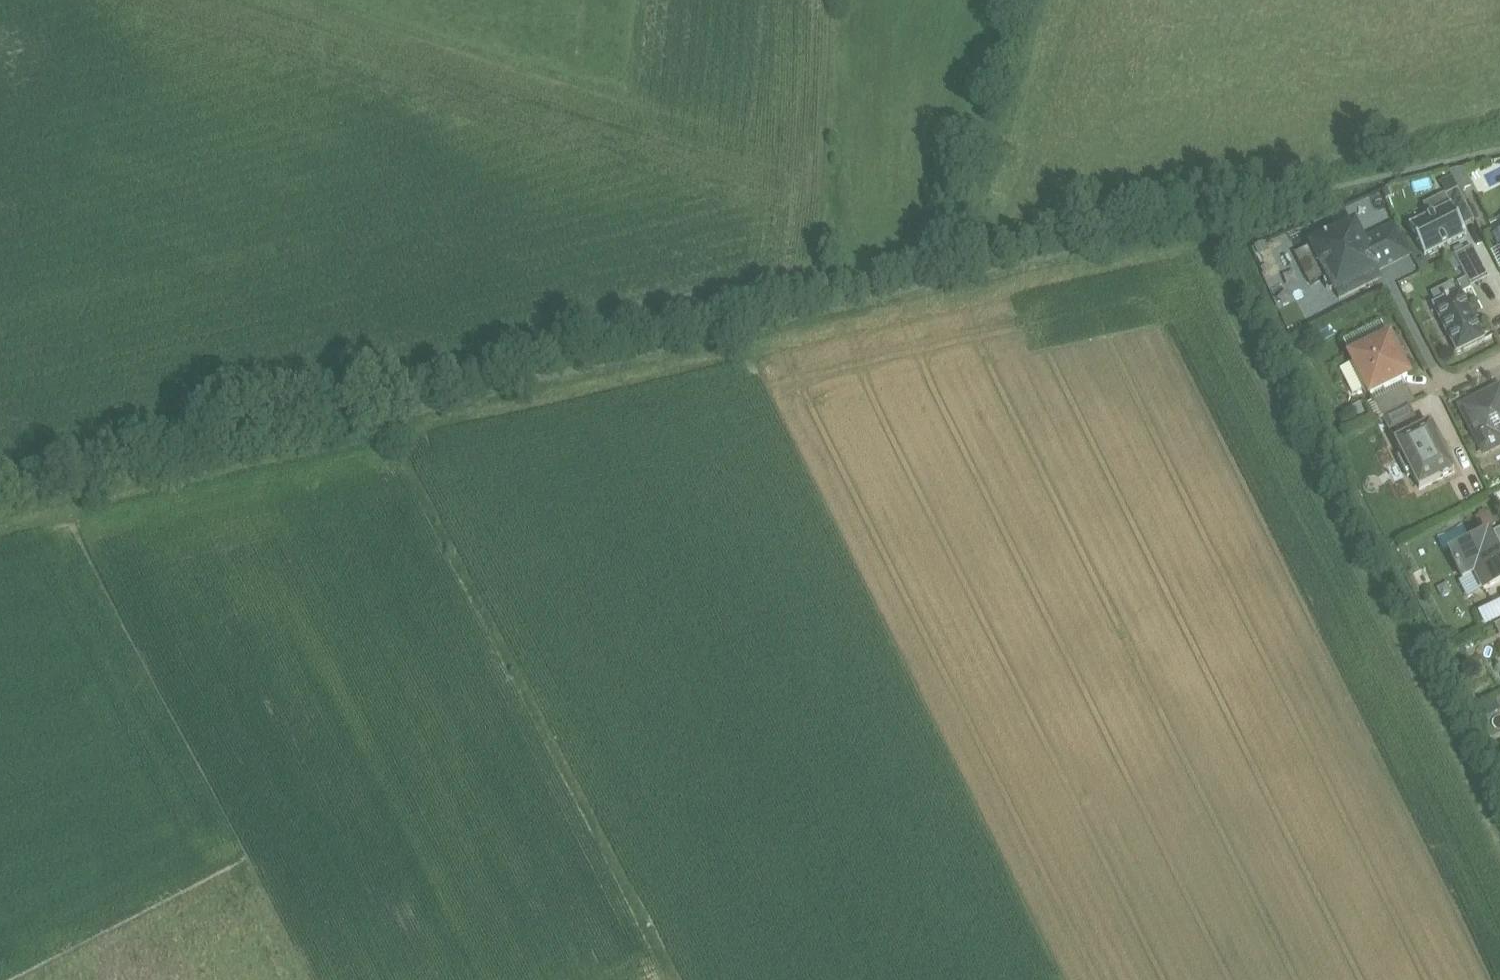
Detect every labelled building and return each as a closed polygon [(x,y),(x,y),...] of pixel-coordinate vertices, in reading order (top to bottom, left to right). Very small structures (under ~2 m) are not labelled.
[(1454,181),(1443,187),(1448,197),(1460,192),(1454,181)] [(1448,197),(1447,198),(1452,209),(1453,208),(1453,209),(1465,203),(1460,192),(1448,197)] [(1465,203),(1453,209),(1464,230),(1476,224),(1465,203)] [(1452,209),(1411,229),(1426,259),(1468,238),(1464,230),(1453,209),(1453,208),(1452,209)] [(1356,228),(1329,241),(1329,240),(1326,242),(1326,243),(1314,249),(1329,280),(1326,282),(1325,286),(1328,292),(1332,294),(1335,292),(1341,303),(1368,289),(1365,282),(1380,275),(1365,246),(1363,242),(1365,237),(1361,229),(1356,228)] [(1398,230),(1365,246),(1379,274),(1412,257),(1398,230)] [(1253,250),(1273,311),(1294,304),(1292,297),(1302,294),(1284,239),(1253,250)] [(1474,249),(1456,258),(1463,271),(1480,262),(1474,249)] [(1480,262),(1463,271),(1473,290),(1490,281),(1480,262)] [(1462,295),(1450,301),(1449,301),(1447,302),(1447,303),(1435,309),(1458,356),(1486,342),(1462,295)] [(1391,341),(1353,360),(1357,368),(1354,370),(1364,391),(1368,389),(1372,398),(1404,382),(1410,379),(1391,341)] [(1404,382),(1372,398),(1376,405),(1389,398),(1397,414),(1410,408),(1416,405),(1404,382)] [(1464,412),(1486,456),(1499,449),(1499,394),(1464,412)] [(1389,398),(1376,405),(1384,421),(1385,421),(1397,414),(1389,398)] [(1397,414),(1385,421),(1392,435),(1417,422),(1410,408),(1397,414)] [(1432,428),(1397,445),(1404,459),(1403,459),(1404,459),(1400,461),(1409,481),(1413,479),(1414,480),(1414,479),(1421,493),(1456,475),(1448,461),(1449,460),(1440,442),(1439,443),(1432,428)] [(1452,557),(1458,568),(1457,569),(1459,572),(1465,583),(1477,577),(1485,594),(1499,586),(1499,558),(1490,538),(1452,557)] [(1499,621),(1499,610),(1483,618),(1487,627),(1499,621)] [(1482,706),(1487,718),(1499,713),(1499,698),(1482,706)]
